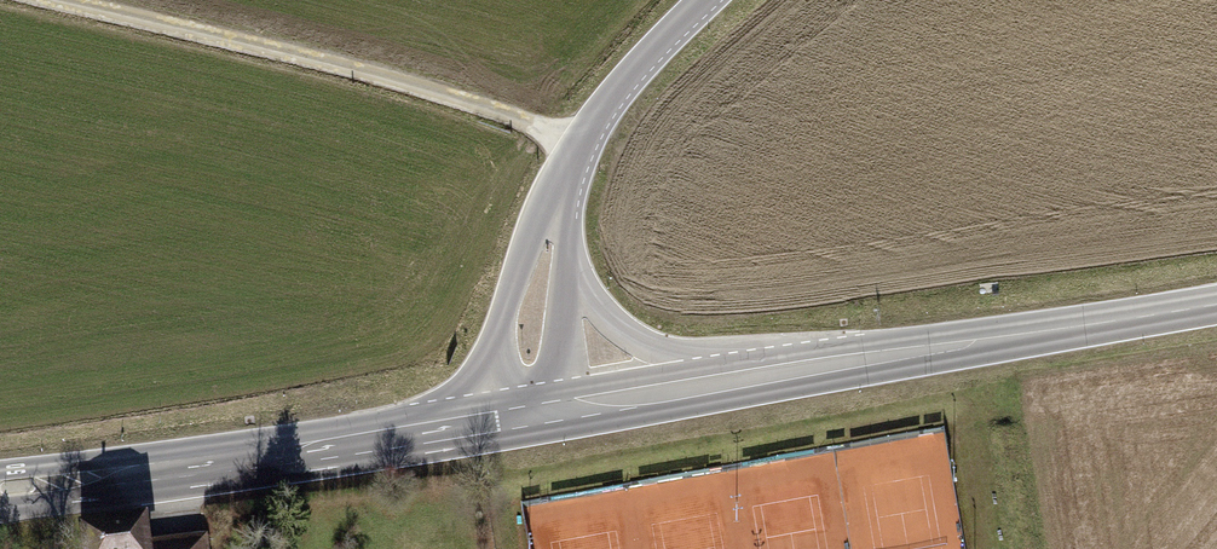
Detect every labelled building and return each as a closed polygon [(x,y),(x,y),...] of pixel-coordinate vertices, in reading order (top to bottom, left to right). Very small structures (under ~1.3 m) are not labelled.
[(83,539),(84,548),(152,548),(151,532),(83,539)] [(159,548),(208,548),(207,537),(158,542),(159,548)]
